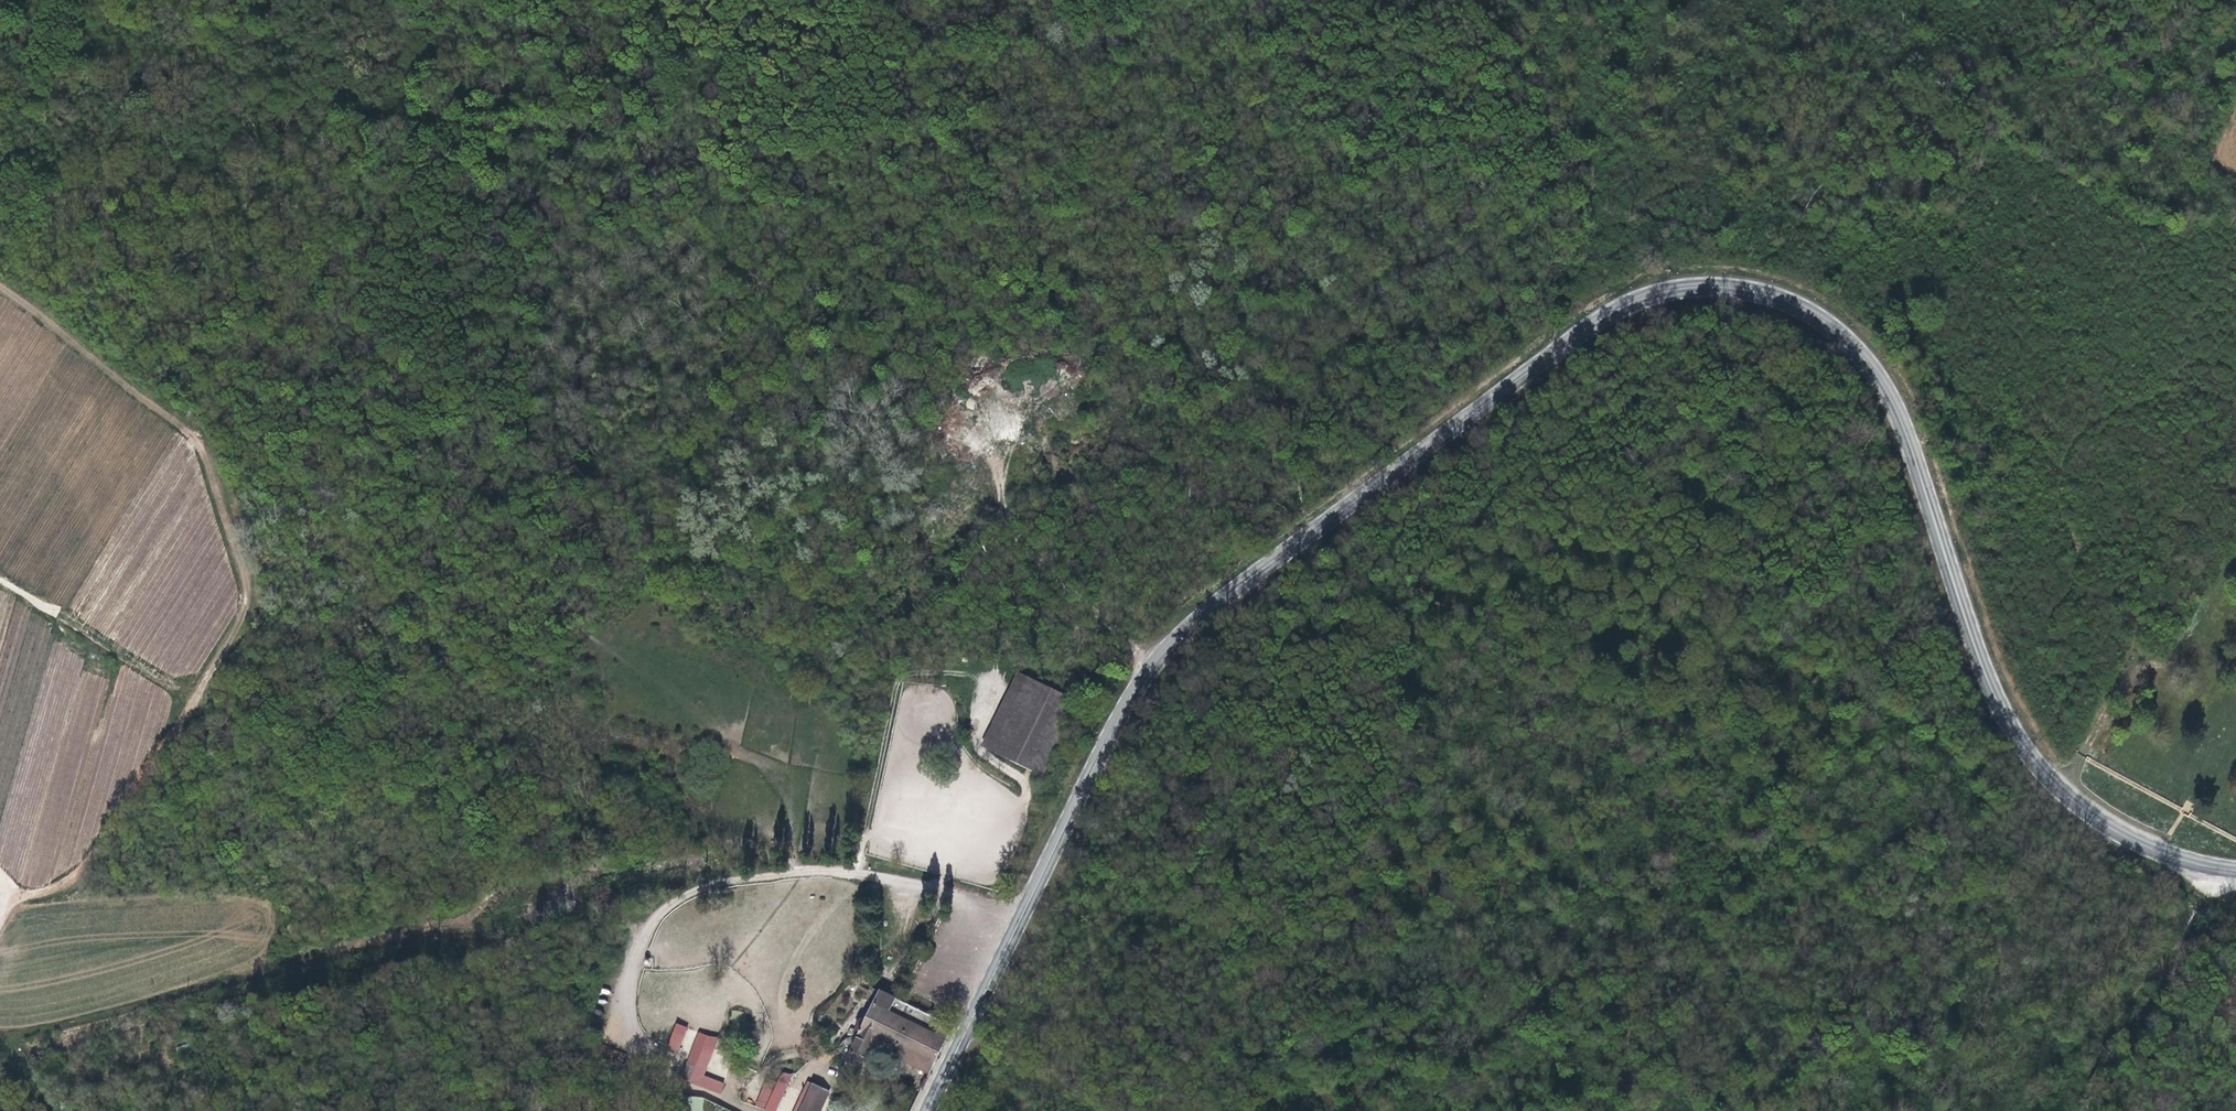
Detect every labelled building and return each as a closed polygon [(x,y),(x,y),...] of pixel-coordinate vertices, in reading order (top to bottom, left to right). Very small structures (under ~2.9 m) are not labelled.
[(990,749),(1026,674),(1015,669),(979,744),(990,749)] [(1077,700),(1026,674),(990,749),(1041,775),(1077,700)] [(927,1069),(949,1022),(877,988),(862,1016),(857,1027),(842,1058),(857,1065),(868,1042),(881,1048),(880,1051),(878,1051),(876,1054),(877,1058),(879,1060),(882,1060),(885,1058),(886,1054),(885,1054),(886,1050),(927,1069)] [(857,1027),(862,1016),(860,1015),(856,1016),(852,1025),(857,1027)] [(687,1028),(676,1024),(665,1049),(677,1054),(687,1028)] [(721,1095),(725,1085),(702,1076),(716,1039),(697,1032),(680,1080),(721,1095)] [(754,1106),(765,1110),(774,1110),(791,1077),(782,1072),(776,1083),(768,1079),(754,1106)] [(829,1091),(821,1087),(820,1088),(808,1082),(794,1110),(820,1110),(829,1091)] [(704,1099),(692,1096),(688,1110),(701,1110),(704,1099)]
